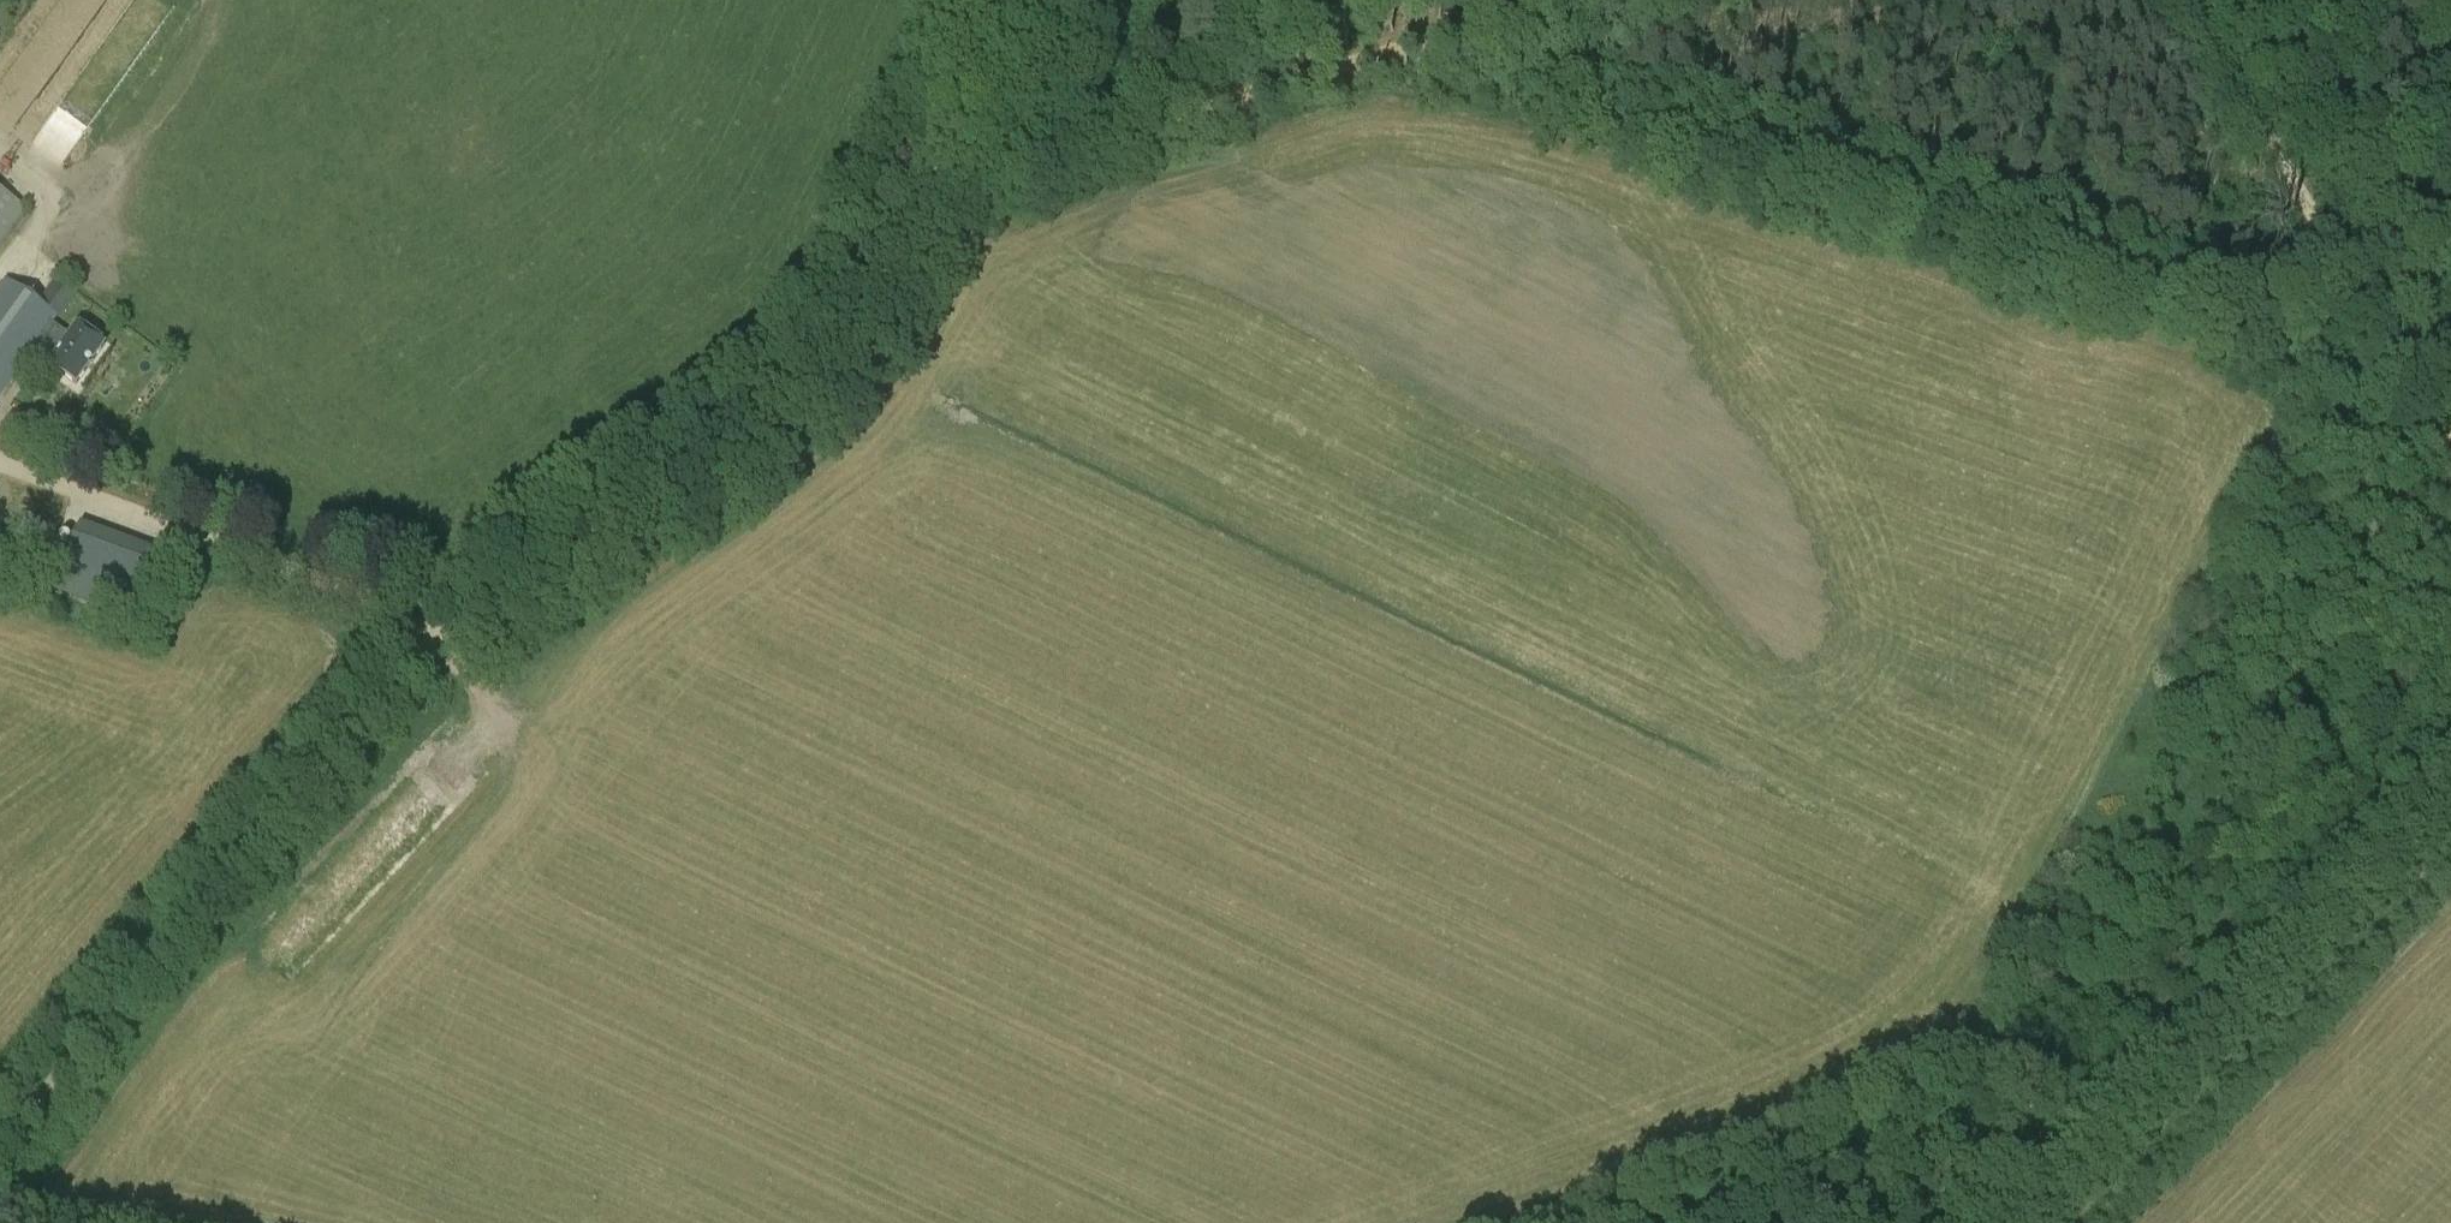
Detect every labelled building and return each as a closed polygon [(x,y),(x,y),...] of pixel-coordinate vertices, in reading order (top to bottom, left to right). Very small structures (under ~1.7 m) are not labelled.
[(0,192),(0,244),(25,209),(0,192)] [(42,344),(59,356),(51,366),(77,385),(104,346),(78,328),(70,340),(53,328),(58,321),(0,280),(0,404),(42,344)] [(54,291),(71,303),(76,296),(59,284),(54,291)] [(84,529),(70,566),(153,598),(167,561),(84,529)]
